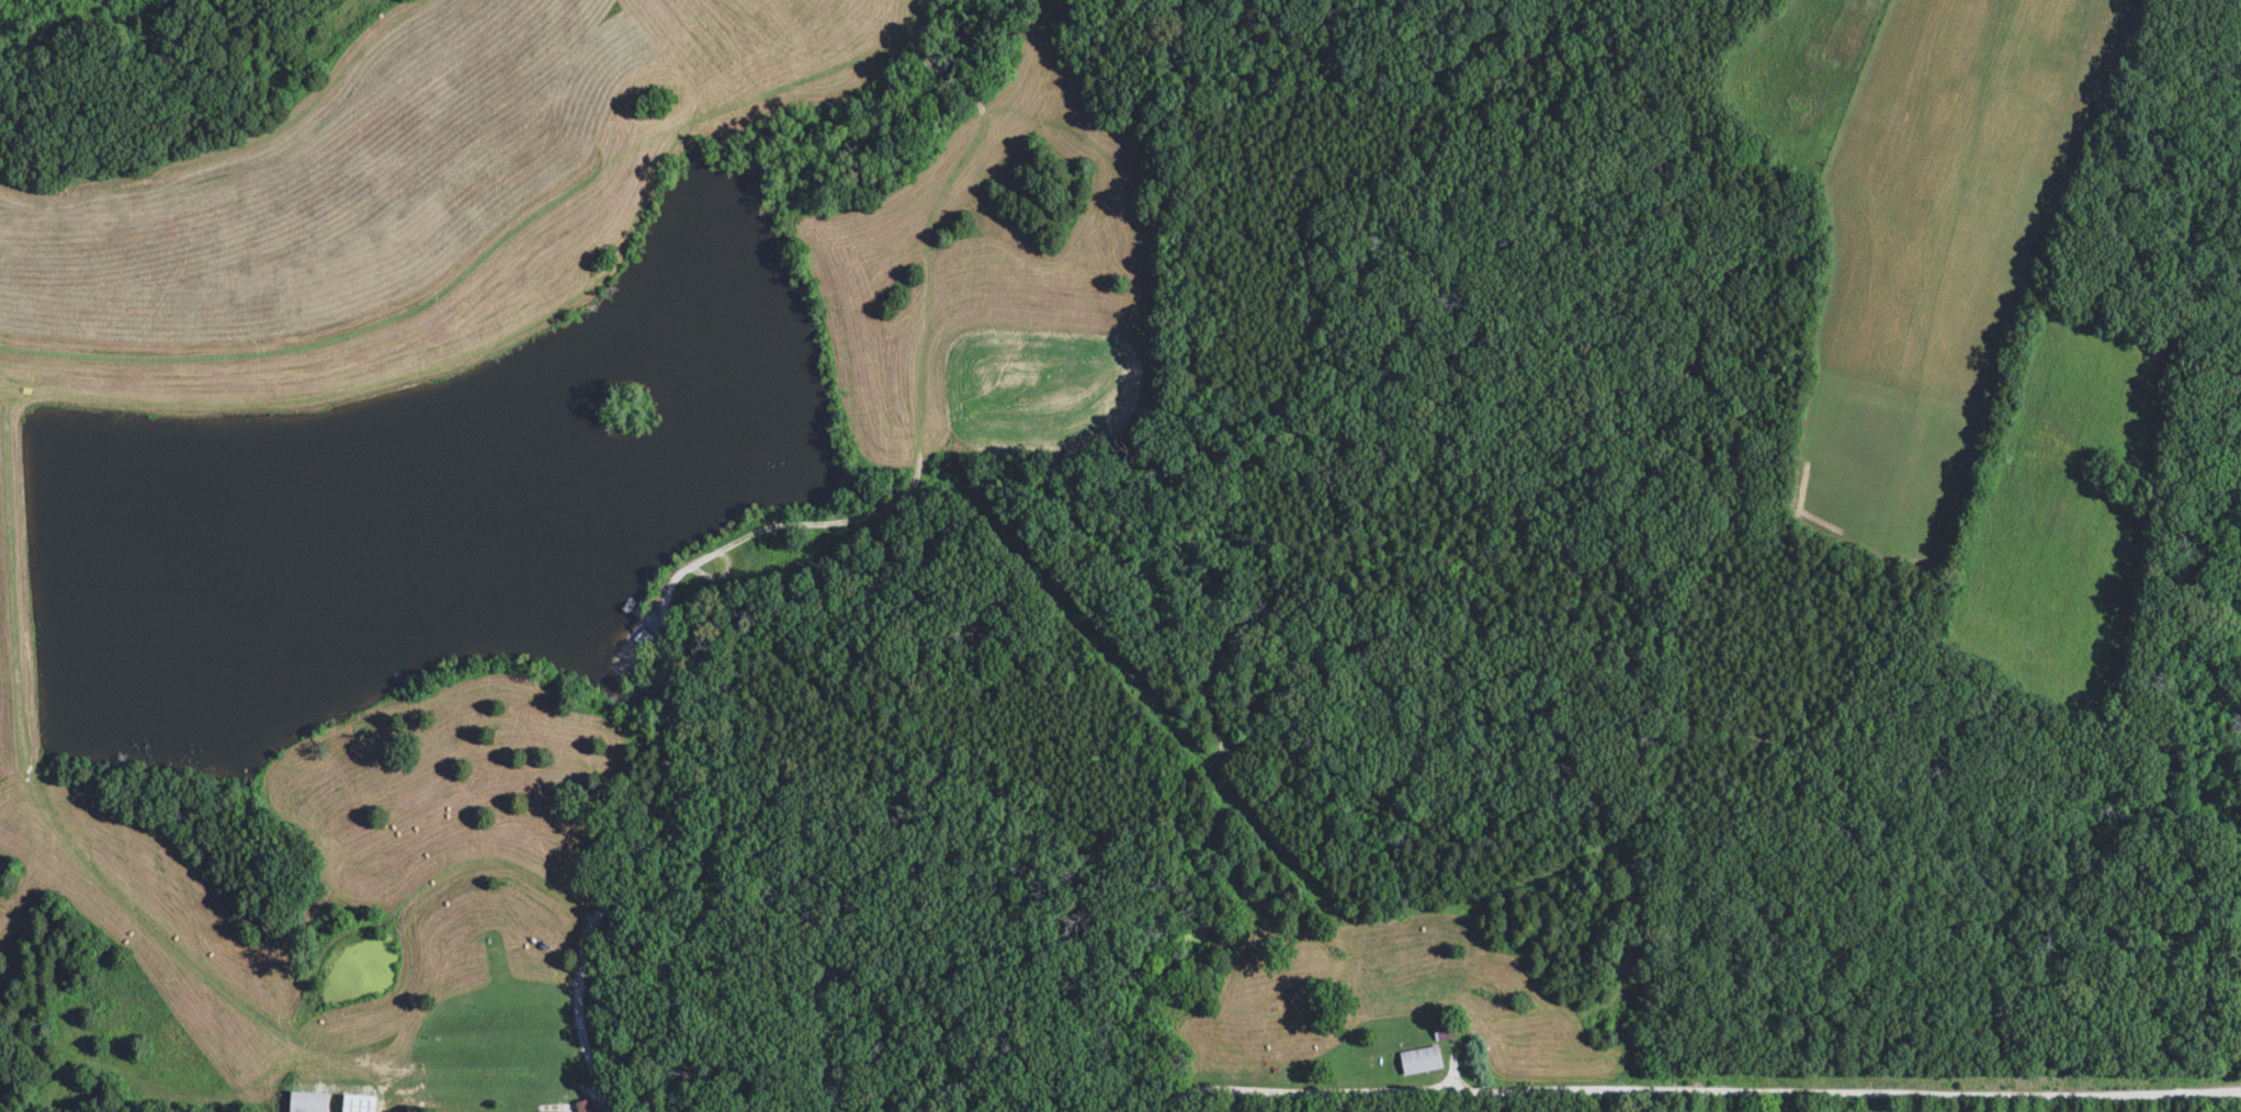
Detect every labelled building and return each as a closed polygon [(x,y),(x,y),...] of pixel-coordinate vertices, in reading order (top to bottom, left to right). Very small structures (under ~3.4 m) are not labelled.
[(1435,1043),(1455,1039),(1452,1024),(1432,1028),(1435,1043)] [(1402,1077),(1441,1070),(1437,1048),(1398,1056),(1402,1077)] [(327,1094),(288,1094),(287,1111),(327,1111),(327,1094)] [(341,1097),(341,1111),(374,1111),(374,1097),(341,1097)]
